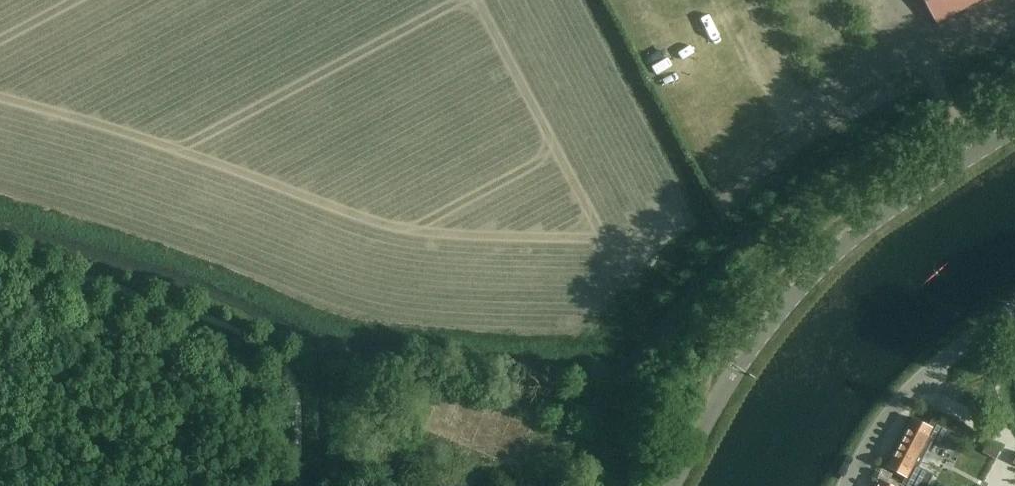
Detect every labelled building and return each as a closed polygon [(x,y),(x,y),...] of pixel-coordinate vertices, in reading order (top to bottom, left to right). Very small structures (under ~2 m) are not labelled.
[(936,24),(981,0),(923,0),(936,24)] [(886,466),(905,476),(901,484),(906,485),(926,485),(932,475),(921,469),(917,467),(931,440),(934,442),(953,452),(962,435),(931,419),(927,427),(911,418),(886,466)]
